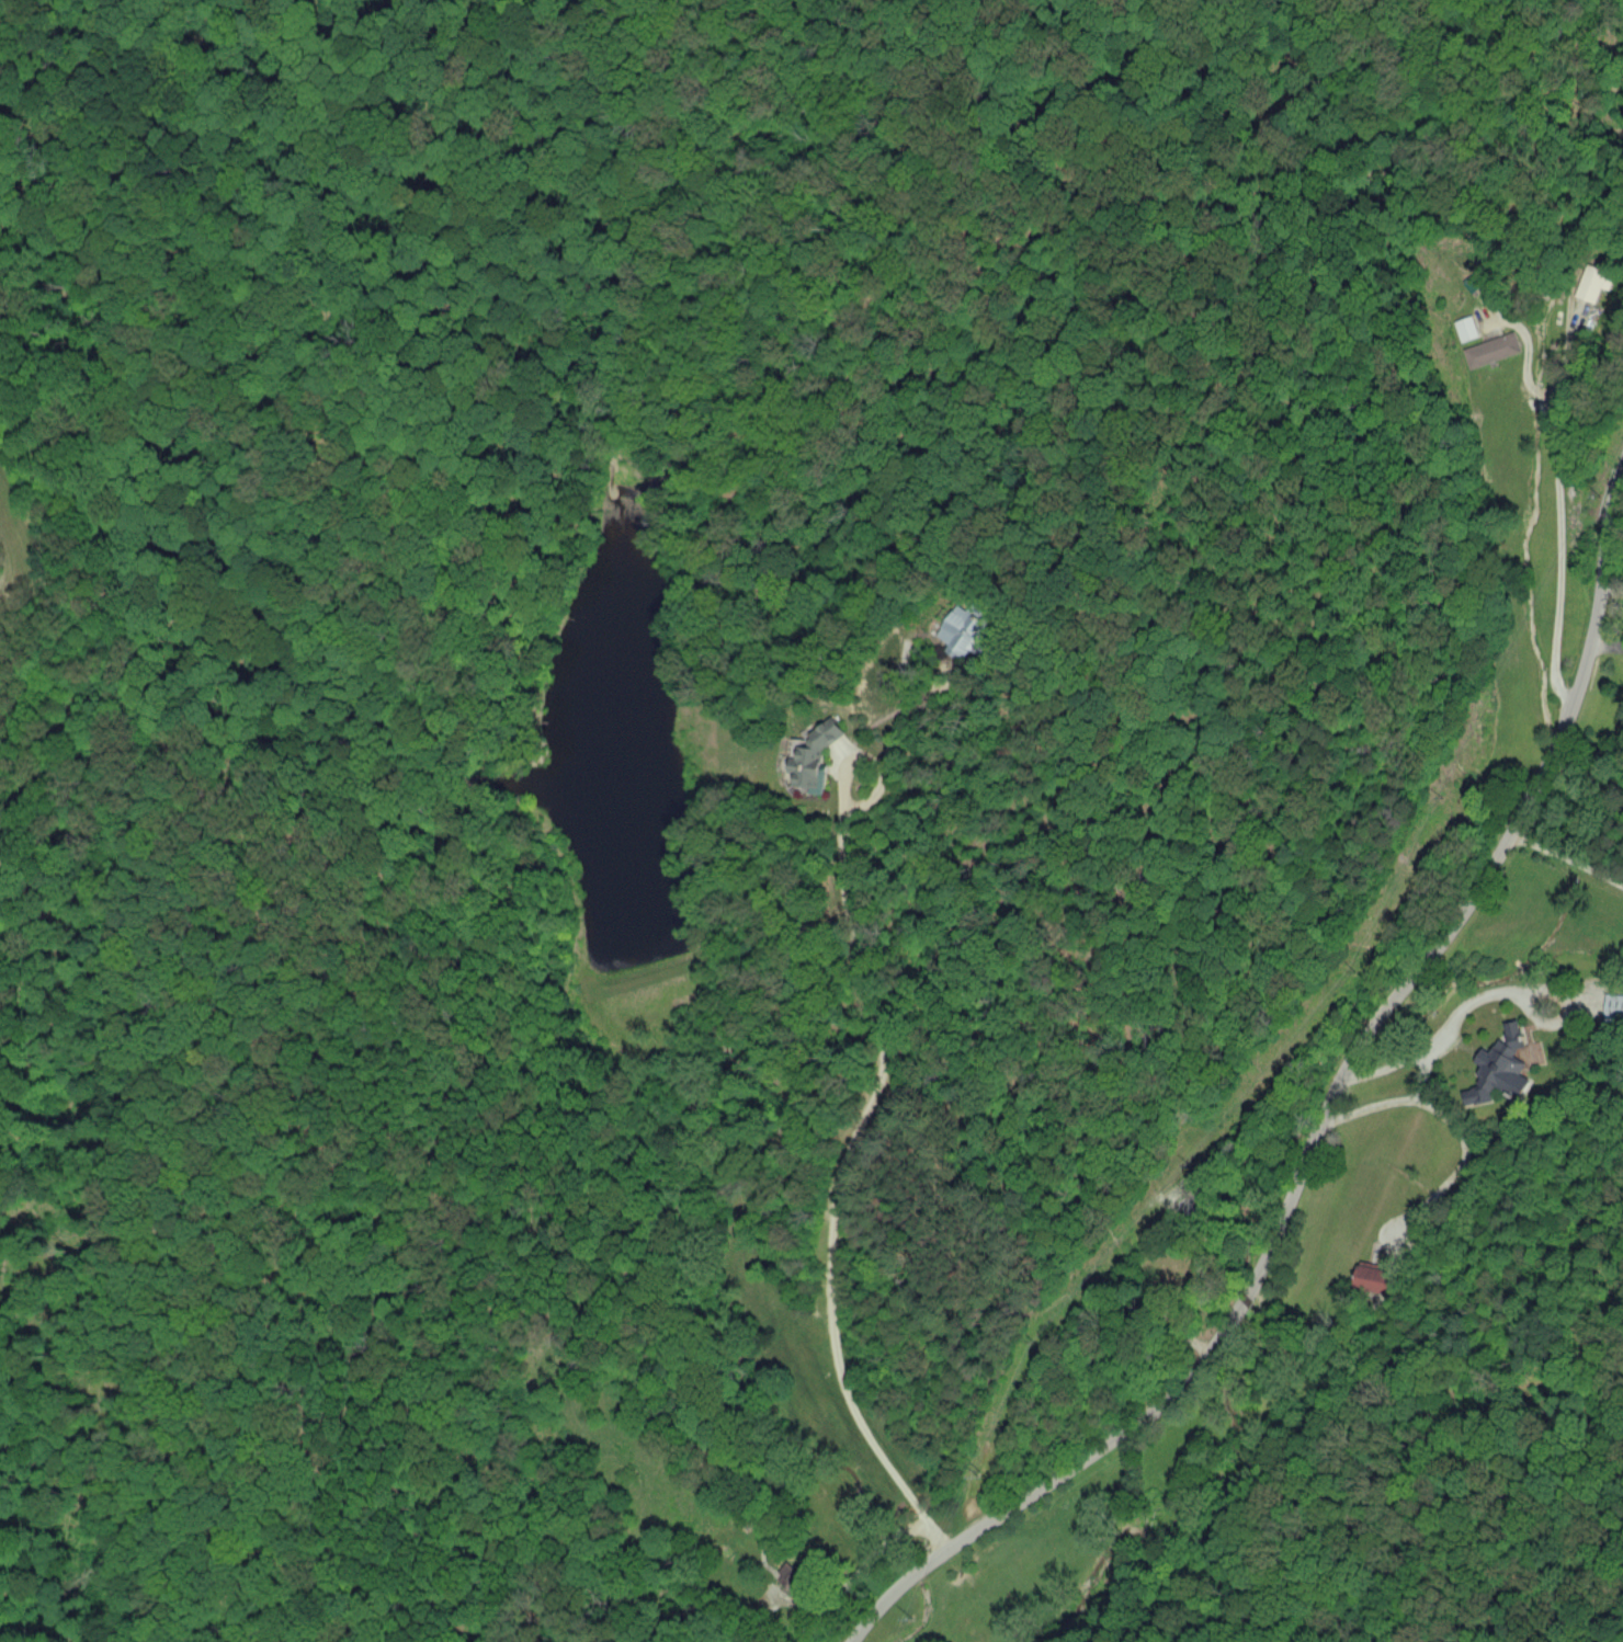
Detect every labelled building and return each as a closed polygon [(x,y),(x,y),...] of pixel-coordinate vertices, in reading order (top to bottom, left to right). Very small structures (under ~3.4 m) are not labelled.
[(1452,320),(1457,341),(1476,336),(1471,315),(1452,320)] [(1519,352),(1512,331),(1461,347),(1467,368),(1519,352)] [(977,655),(994,629),(955,603),(935,634),(948,643),(944,649),(956,657),(963,646),(977,655)] [(843,733),(831,716),(809,732),(808,741),(800,746),(792,745),(790,747),(786,780),(788,783),(797,784),(799,786),(806,787),(810,793),(822,794),(825,767),(820,760),(821,749),(843,733)] [(1602,994),(1600,1018),(1622,1020),(1622,996),(1602,994)] [(1518,1094),(1527,1079),(1518,1074),(1530,1054),(1529,1042),(1520,1036),(1518,1021),(1502,1023),(1503,1039),(1495,1040),(1488,1051),(1481,1047),(1472,1061),(1479,1066),(1474,1073),(1476,1087),(1460,1089),(1462,1105),(1488,1102),(1486,1091),(1491,1083),(1510,1095),(1518,1094)] [(1387,1273),(1356,1263),(1349,1284),(1381,1293),(1387,1273)]
